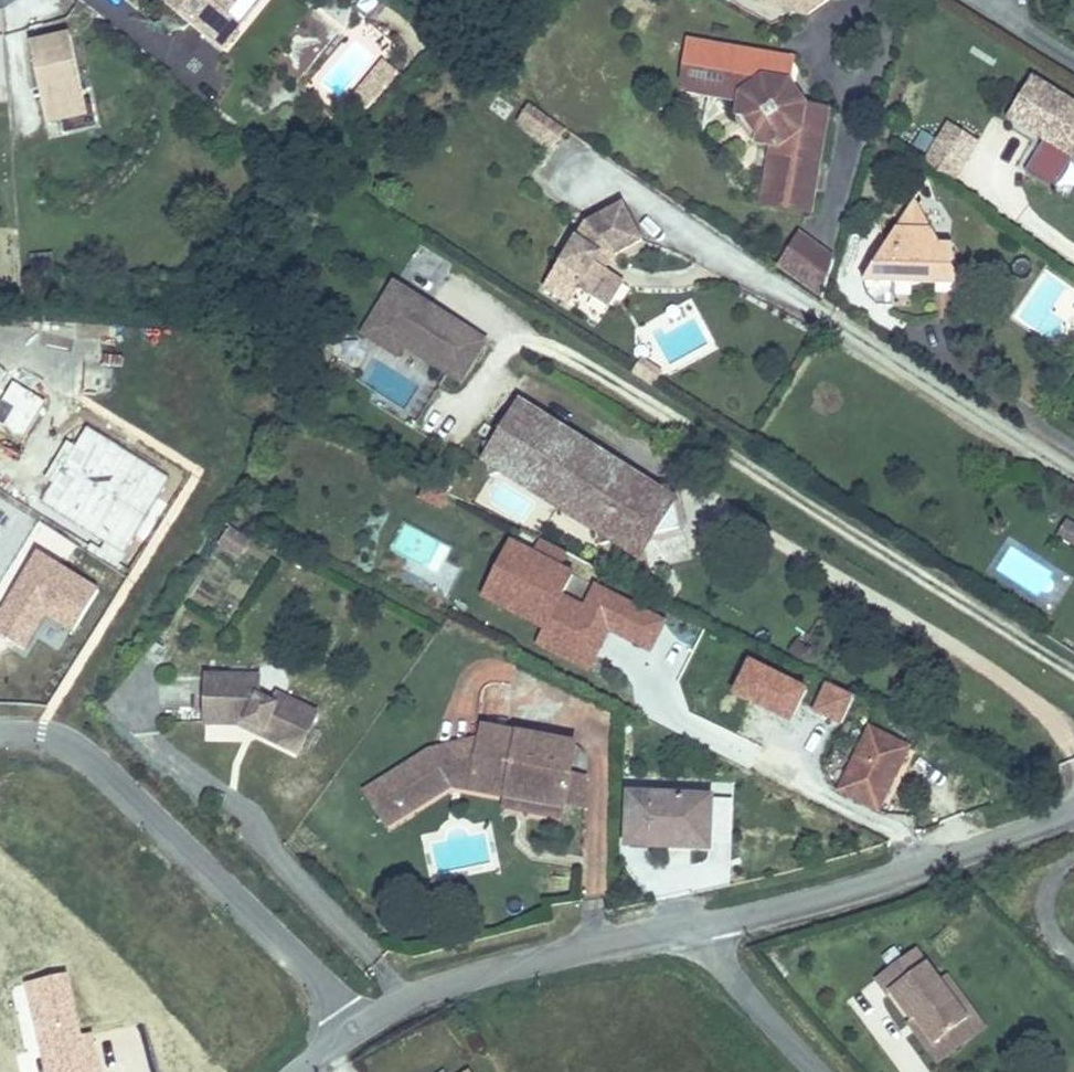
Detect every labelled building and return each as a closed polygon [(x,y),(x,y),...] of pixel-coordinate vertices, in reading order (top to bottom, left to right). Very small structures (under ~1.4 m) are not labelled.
[(155,14),(213,58),(232,33),(257,0),(166,0),(155,14)] [(745,11),(747,4),(743,0),(734,0),(745,11)] [(747,4),(745,11),(797,25),(819,10),(823,0),(743,0),(747,4)] [(1063,31),(1073,37),(1073,12),(1063,31)] [(62,49),(22,59),(35,110),(42,138),(55,135),(82,129),(79,115),(75,102),(62,49)] [(682,51),(674,92),(681,102),(732,111),(729,130),(744,153),(764,156),(753,214),(801,223),(820,123),(819,123),(818,122),(818,121),(817,120),(817,119),(794,115),(782,97),(780,93),(782,78),(767,75),(761,66),(682,51)] [(783,70),(761,66),(767,75),(782,78),(780,93),(782,97),(788,93),(790,81),(783,70)] [(1073,175),(1073,126),(1020,92),(995,130),(1031,153),(1011,184),(1039,203),(1059,171),(1072,179),(1073,175)] [(543,155),(557,134),(521,110),(507,131),(543,155)] [(85,113),(79,115),(82,129),(55,135),(58,148),(92,140),(85,113)] [(955,167),(963,155),(935,137),(927,149),(955,167)] [(937,196),(955,167),(927,149),(910,175),(937,196)] [(579,306),(592,285),(583,280),(591,266),(600,273),(604,265),(633,242),(606,211),(568,240),(541,281),(579,306)] [(864,236),(860,293),(950,303),(914,257),(900,256),(902,241),(886,238),(887,226),(874,237),(864,236)] [(762,269),(808,303),(820,265),(786,238),(762,269)] [(583,280),(592,285),(600,273),(591,266),(583,280)] [(561,304),(574,313),(579,306),(541,281),(530,299),(551,317),(561,304)] [(579,306),(596,317),(609,297),(592,285),(579,306)] [(383,296),(351,347),(386,369),(392,360),(396,354),(407,361),(404,367),(449,396),(475,355),(383,296)] [(591,324),(596,317),(579,306),(574,313),(591,324)] [(392,360),(404,367),(407,361),(396,354),(392,360)] [(644,502),(504,417),(479,458),(456,457),(464,487),(480,486),(549,530),(566,528),(573,558),(664,545),(650,499),(644,502)] [(1054,537),(1073,549),(1073,525),(1064,519),(1054,537)] [(225,531),(217,551),(242,560),(249,540),(225,531)] [(651,655),(668,620),(577,578),(579,574),(507,541),(479,601),(541,629),(533,647),(589,674),(607,635),(651,655)] [(72,635),(99,590),(24,546),(0,587),(0,637),(26,652),(44,619),(72,635)] [(245,696),(190,697),(191,742),(234,742),(240,733),(252,740),(247,749),(284,770),(307,733),(269,711),(262,722),(245,714),(245,696)] [(499,800),(555,810),(565,761),(471,741),(468,754),(460,793),(499,800)] [(865,829),(899,762),(862,745),(828,811),(865,829)] [(460,793),(468,754),(414,764),(436,801),(438,800),(460,793)] [(436,801),(414,764),(413,765),(351,805),(375,840),(436,801)] [(552,823),(555,810),(499,800),(499,811),(552,823)] [(702,807),(623,803),(619,857),(660,858),(660,867),(701,867),(702,807)] [(854,993),(865,1008),(871,1004),(890,1031),(894,1027),(915,1058),(949,1036),(918,993),(897,963),(854,993)] [(865,1008),(908,1071),(920,1071),(965,1041),(928,988),(918,993),(949,1036),(915,1058),(894,1027),(890,1031),(871,1004),(865,1008)]
